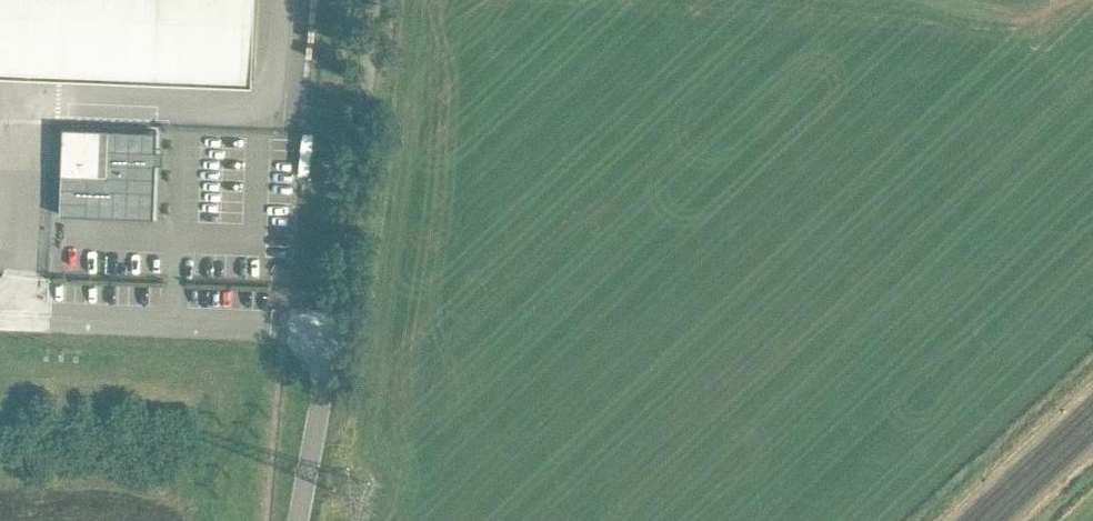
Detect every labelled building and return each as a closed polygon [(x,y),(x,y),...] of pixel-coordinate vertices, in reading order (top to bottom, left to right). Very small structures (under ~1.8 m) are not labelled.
[(259,80),(262,0),(0,0),(0,69),(259,80)] [(63,124),(59,213),(152,217),(156,128),(63,124)]
